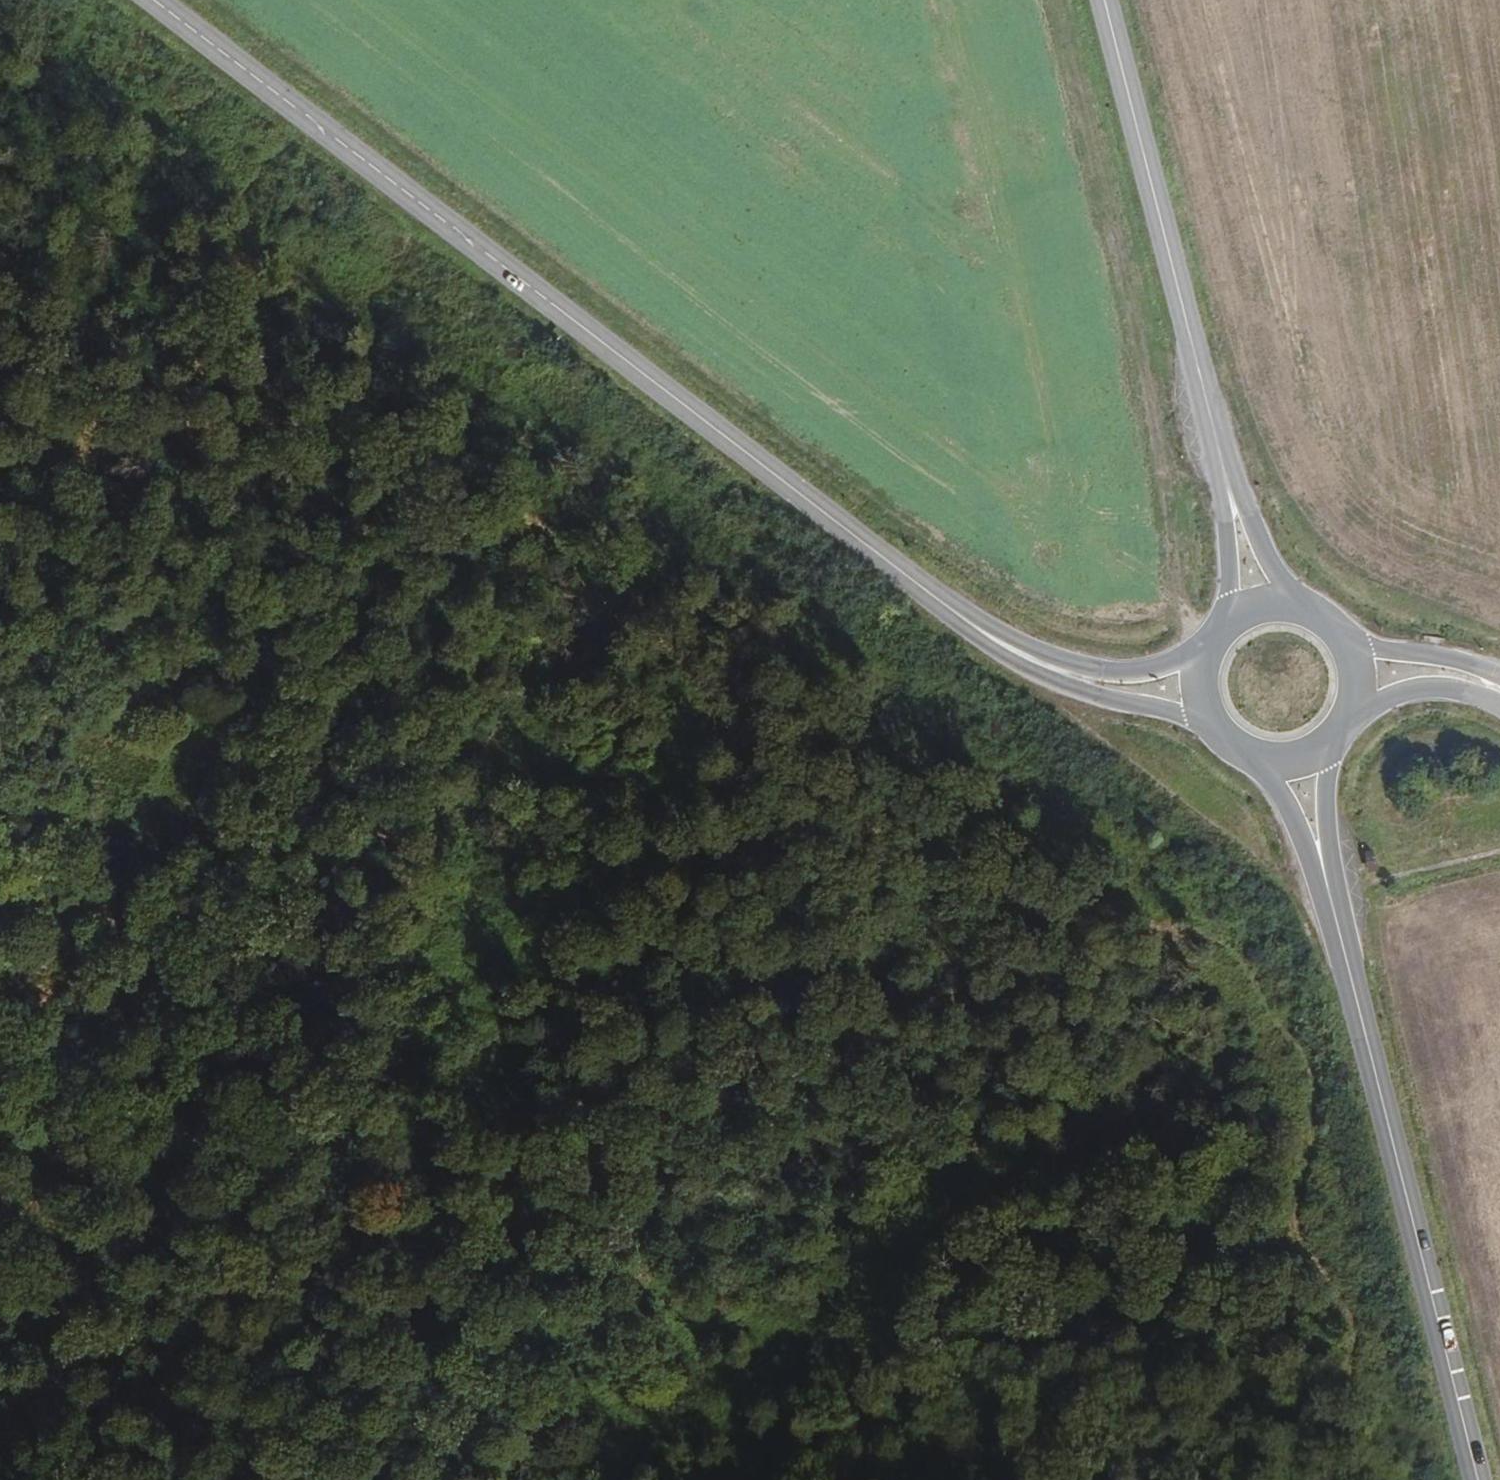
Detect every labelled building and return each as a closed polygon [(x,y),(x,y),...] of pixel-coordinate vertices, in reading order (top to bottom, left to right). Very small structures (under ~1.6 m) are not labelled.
[(1373,849),(1363,851),(1368,871),(1378,869),(1373,849)]
